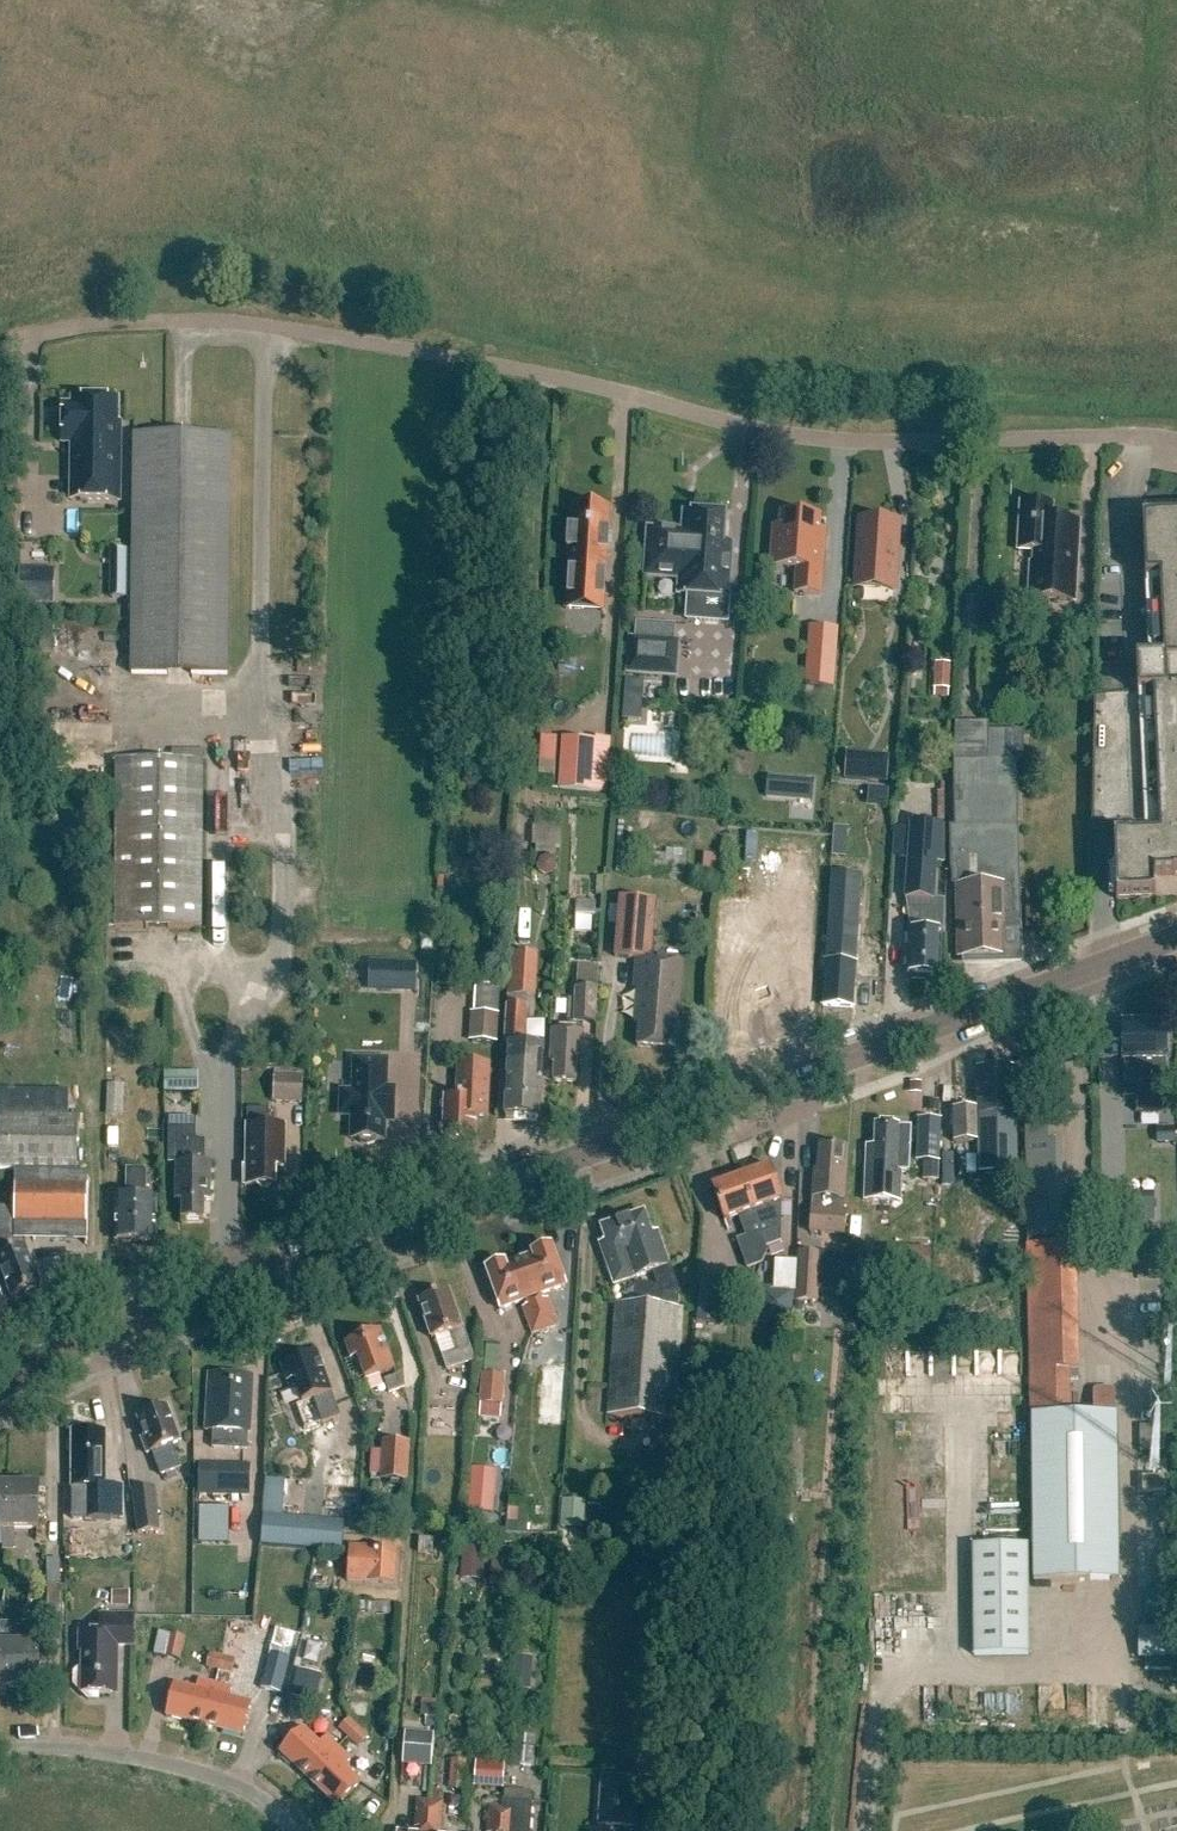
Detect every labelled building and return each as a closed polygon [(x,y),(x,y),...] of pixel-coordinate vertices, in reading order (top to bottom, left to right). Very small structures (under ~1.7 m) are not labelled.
[(117,424),(117,401),(72,400),(72,406),(63,406),(62,444),(72,444),(71,501),(119,502),(120,424),(117,424)] [(134,436),(131,675),(227,676),(230,438),(134,436)] [(1031,564),(1028,600),(1074,603),(1079,523),(1051,521),(1052,506),(1021,504),(1018,552),(1034,553),(1033,564),(1031,564)] [(568,530),(567,550),(570,550),(567,597),(604,599),(609,509),(572,507),(571,530),(568,530)] [(649,531),(647,556),(643,555),(642,573),(646,573),(645,577),(689,580),(688,597),(727,599),(731,547),(722,546),(724,517),(719,517),(719,514),(698,512),(698,515),(693,515),(693,534),(670,532),(670,530),(653,528),(653,531),(649,531)] [(773,528),(770,568),(796,570),(794,594),(820,596),(825,532),(819,531),(820,519),(780,516),(779,528),(773,528)] [(1116,901),(1155,899),(1154,878),(1176,877),(1176,518),(1141,520),(1144,579),(1159,579),(1163,662),(1135,663),(1137,696),(1094,699),(1091,830),(1126,828),(1127,840),(1113,841),(1116,901)] [(858,523),(855,583),(895,585),(898,525),(858,523)] [(123,596),(124,549),(113,549),(112,596),(123,596)] [(50,599),(50,566),(13,566),(13,599),(50,599)] [(963,600),(960,647),(976,648),(978,600),(963,600)] [(838,630),(809,628),(804,687),(834,689),(838,630)] [(678,644),(630,641),(628,674),(676,677),(678,644)] [(950,701),(951,668),(937,668),(935,701),(950,701)] [(639,719),(642,680),(622,679),(619,718),(639,719)] [(1020,929),(1017,761),(1023,761),(1024,733),(987,733),(987,724),(954,724),(954,828),(949,828),(950,872),(955,872),(957,945),(962,945),(962,959),(1002,958),(1001,941),(1004,941),(1004,930),(1020,929)] [(594,742),(563,739),(559,790),(590,792),(594,742)] [(116,761),(115,929),(201,929),(202,762),(116,761)] [(888,764),(846,761),(845,779),(886,782),(888,764)] [(764,799),(810,799),(810,775),(764,775),(764,799)] [(910,931),(908,977),(939,978),(941,934),(943,934),(944,901),(934,900),(936,863),(943,864),(945,826),(911,824),(905,900),(921,901),(920,932),(910,931)] [(532,827),(531,850),(558,851),(559,828),(532,827)] [(644,874),(686,877),(688,852),(667,850),(666,856),(646,855),(644,874)] [(853,936),(855,875),(831,875),(831,884),(822,884),(821,934),(827,934),(825,962),(823,1007),(853,1009),(857,936),(853,936)] [(728,883),(726,908),(740,908),(733,1013),(782,1017),(789,887),(728,883)] [(677,1027),(683,963),(650,960),(655,901),(620,898),(615,958),(636,960),(634,989),(639,989),(636,1024),(639,1024),(637,1048),(672,1051),(674,1027),(677,1027)] [(510,953),(507,997),(535,999),(538,955),(510,953)] [(412,990),(412,959),(362,959),(362,991),(412,990)] [(552,1030),(550,1062),(555,1062),(554,1082),(575,1083),(577,1057),(582,1057),(583,1031),(582,1031),(583,1024),(595,1025),(599,967),(578,965),(576,984),(574,1023),(567,1023),(567,1030),(552,1030)] [(497,1044),(500,986),(475,985),(473,1013),(471,1013),(469,1043),(497,1044)] [(72,1001),(55,1002),(56,1045),(74,1044),(72,1001)] [(540,1119),(544,1047),(524,1046),(526,1007),(507,1006),(505,1046),(509,1046),(505,1116),(540,1119)] [(1165,1024),(1121,1025),(1122,1063),(1133,1063),(1135,1113),(1168,1112),(1166,1062),(1165,1024)] [(360,1140),(360,1144),(367,1147),(375,1144),(375,1141),(384,1141),(384,1122),(394,1122),(395,1090),(386,1089),(387,1061),(354,1060),(353,1093),(341,1092),(340,1116),(352,1116),(351,1140),(360,1140)] [(445,1097),(443,1138),(474,1139),(475,1117),(487,1117),(490,1065),(459,1063),(457,1098),(445,1097)] [(978,1143),(978,1159),(1006,1158),(1017,1158),(1015,1069),(977,1069),(977,1110),(953,1110),(954,1144),(978,1143)] [(199,1075),(166,1074),(166,1095),(199,1095),(199,1075)] [(274,1076),(273,1100),(302,1100),(303,1076),(274,1076)] [(123,1118),(124,1086),(107,1085),(106,1118),(123,1118)] [(0,1091),(0,1170),(14,1170),(14,1209),(0,1209),(0,1270),(11,1298),(40,1287),(25,1248),(26,1240),(87,1241),(88,1186),(86,1186),(87,1172),(76,1172),(77,1118),(68,1118),(69,1092),(0,1091)] [(246,1168),(244,1168),(244,1186),(275,1186),(276,1169),(284,1169),(285,1127),(268,1127),(269,1109),(247,1109),(246,1168)] [(1025,1116),(1027,1240),(1055,1240),(1054,1142),(1047,1142),(1046,1115),(1025,1116)] [(916,1117),(915,1178),(937,1178),(938,1118),(916,1117)] [(168,1164),(176,1164),(176,1201),(182,1201),(182,1220),(204,1220),(204,1201),(210,1202),(211,1163),(205,1163),(205,1142),(195,1142),(195,1120),(169,1120),(168,1164)] [(868,1147),(866,1195),(898,1197),(899,1173),(909,1173),(911,1127),(897,1127),(897,1126),(876,1125),(875,1148),(868,1147)] [(1175,1128),(1158,1128),(1159,1145),(1175,1145),(1175,1128)] [(845,1202),(850,1149),(819,1146),(817,1172),(815,1172),(813,1187),(809,1233),(844,1236),(847,1211),(843,1211),(844,1202),(845,1202)] [(741,1178),(756,1220),(768,1252),(775,1249),(773,1245),(779,1242),(774,1227),(776,1226),(779,1223),(780,1206),(777,1203),(781,1201),(769,1168),(741,1178)] [(146,1198),(146,1170),(126,1169),(126,1197),(116,1197),(116,1242),(155,1242),(156,1198),(146,1198)] [(756,1220),(741,1178),(713,1188),(725,1222),(739,1216),(752,1252),(758,1250),(760,1255),(768,1252),(756,1220)] [(1152,1188),(1104,1188),(1104,1220),(1152,1220),(1152,1188)] [(615,1304),(607,1416),(675,1421),(683,1309),(678,1309),(679,1294),(674,1294),(666,1268),(669,1266),(659,1238),(653,1240),(644,1214),(622,1221),(632,1248),(626,1250),(635,1278),(652,1272),(657,1287),(636,1285),(634,1305),(615,1304)] [(622,1221),(601,1229),(606,1242),(600,1244),(614,1286),(635,1278),(626,1250),(632,1248),(622,1221)] [(1069,1381),(1078,1380),(1078,1371),(1075,1244),(1027,1245),(1029,1302),(1031,1417),(1032,1417),(1034,1582),(1118,1581),(1116,1414),(1115,1414),(1114,1394),(1114,1392),(1111,1389),(1097,1389),(1093,1392),(1094,1395),(1093,1395),(1094,1415),(1070,1416),(1069,1381)] [(532,1254),(533,1256),(519,1261),(545,1330),(557,1326),(547,1300),(542,1302),(540,1297),(565,1287),(551,1247),(532,1254)] [(929,1252),(883,1250),(882,1275),(928,1277),(929,1252)] [(818,1304),(821,1255),(797,1254),(795,1303),(818,1304)] [(528,1307),(523,1309),(533,1335),(545,1330),(519,1261),(506,1266),(505,1264),(485,1270),(500,1311),(526,1301),(528,1307)] [(792,1328),(794,1290),(758,1288),(756,1326),(792,1328)] [(448,1334),(454,1352),(442,1356),(447,1371),(474,1361),(463,1328),(461,1329),(449,1292),(419,1302),(431,1339),(448,1334)] [(380,1331),(344,1344),(350,1361),(357,1358),(365,1381),(395,1370),(380,1331)] [(496,1369),(498,1349),(485,1348),(482,1367),(496,1369)] [(340,1417),(332,1393),(317,1354),(281,1367),(287,1384),(294,1381),(302,1404),(314,1400),(323,1424),(340,1417)] [(389,1394),(411,1386),(406,1373),(384,1381),(389,1394)] [(205,1431),(213,1432),(212,1449),(244,1450),(245,1434),(250,1434),(253,1387),(243,1386),(244,1377),(209,1375),(205,1431)] [(503,1407),(506,1377),(482,1375),(479,1405),(503,1407)] [(145,1439),(142,1440),(147,1455),(152,1454),(161,1477),(180,1469),(172,1446),(180,1443),(167,1408),(138,1419),(145,1439)] [(73,1488),(84,1488),(84,1519),(121,1519),(121,1488),(105,1488),(105,1433),(74,1433),(74,1455),(73,1455),(73,1488)] [(408,1484),(410,1444),(382,1443),(380,1483),(408,1484)] [(249,1498),(249,1467),(199,1466),(199,1497),(249,1498)] [(267,1481),(265,1503),(283,1505),(285,1482),(267,1481)] [(3,1530),(2,1551),(14,1551),(14,1530),(38,1530),(38,1486),(8,1486),(7,1530),(3,1530)] [(154,1489),(133,1492),(138,1534),(159,1532),(154,1489)] [(543,1521),(548,1495),(536,1493),(532,1519),(543,1521)] [(583,1534),(585,1507),(563,1505),(561,1533),(583,1534)] [(225,1542),(226,1506),(196,1506),(196,1542),(225,1542)] [(264,1517),(261,1546),(320,1551),(322,1522),(264,1517)] [(1027,1544),(974,1544),(975,1656),(1028,1656),(1027,1544)] [(463,1547),(460,1580),(483,1582),(486,1550),(463,1547)] [(349,1549),(347,1582),(394,1585),(396,1551),(349,1549)] [(493,1578),(519,1580),(521,1556),(495,1554),(493,1578)] [(60,1587),(60,1561),(47,1561),(47,1587),(60,1587)] [(47,1587),(47,1614),(60,1614),(60,1587),(47,1587)] [(134,1615),(100,1614),(99,1634),(79,1633),(79,1653),(82,1653),(81,1667),(74,1674),(74,1686),(88,1701),(98,1701),(98,1694),(117,1695),(117,1647),(133,1648),(134,1615)] [(7,1644),(8,1689),(39,1688),(38,1645),(41,1645),(41,1622),(29,1623),(29,1644),(11,1644),(7,1644)] [(8,1689),(7,1644),(11,1644),(11,1623),(0,1624),(0,1689),(8,1689)] [(1176,1661),(1176,1627),(1134,1628),(1135,1662),(1176,1661)] [(183,1661),(188,1637),(172,1633),(167,1658),(183,1661)] [(236,1660),(210,1653),(206,1669),(232,1676),(236,1660)] [(529,1689),(531,1657),(514,1656),(512,1688),(529,1689)] [(281,1695),(289,1662),(269,1657),(260,1690),(281,1695)] [(303,1667),(293,1700),(310,1704),(319,1672),(303,1667)] [(174,1685),(166,1717),(204,1727),(215,1684),(198,1680),(196,1690),(174,1685)] [(215,1684),(204,1727),(243,1736),(251,1705),(229,1699),(232,1689),(215,1684)] [(368,1737),(349,1718),(338,1730),(358,1748),(368,1737)] [(302,1729),(280,1752),(309,1780),(339,1749),(326,1737),(319,1744),(302,1729)] [(405,1732),(402,1766),(431,1768),(434,1735),(405,1732)] [(533,1768),(536,1738),(514,1737),(512,1766),(533,1768)] [(309,1780),(337,1807),(360,1784),(344,1768),(351,1760),(339,1749),(309,1780)] [(451,1760),(449,1789),(465,1790),(467,1761),(451,1760)] [(505,1765),(476,1762),(474,1788),(503,1791),(505,1765)] [(637,1781),(602,1779),(599,1825),(634,1827),(637,1781)] [(430,1802),(417,1801),(415,1829),(421,1829),(420,1830),(428,1830),(430,1802)] [(500,1830),(530,1830),(532,1804),(503,1801),(502,1807),(500,1830)] [(428,1830),(435,1830),(441,1830),(443,1803),(430,1802),(428,1830)] [(502,1807),(489,1806),(487,1830),(500,1830),(502,1807)]
